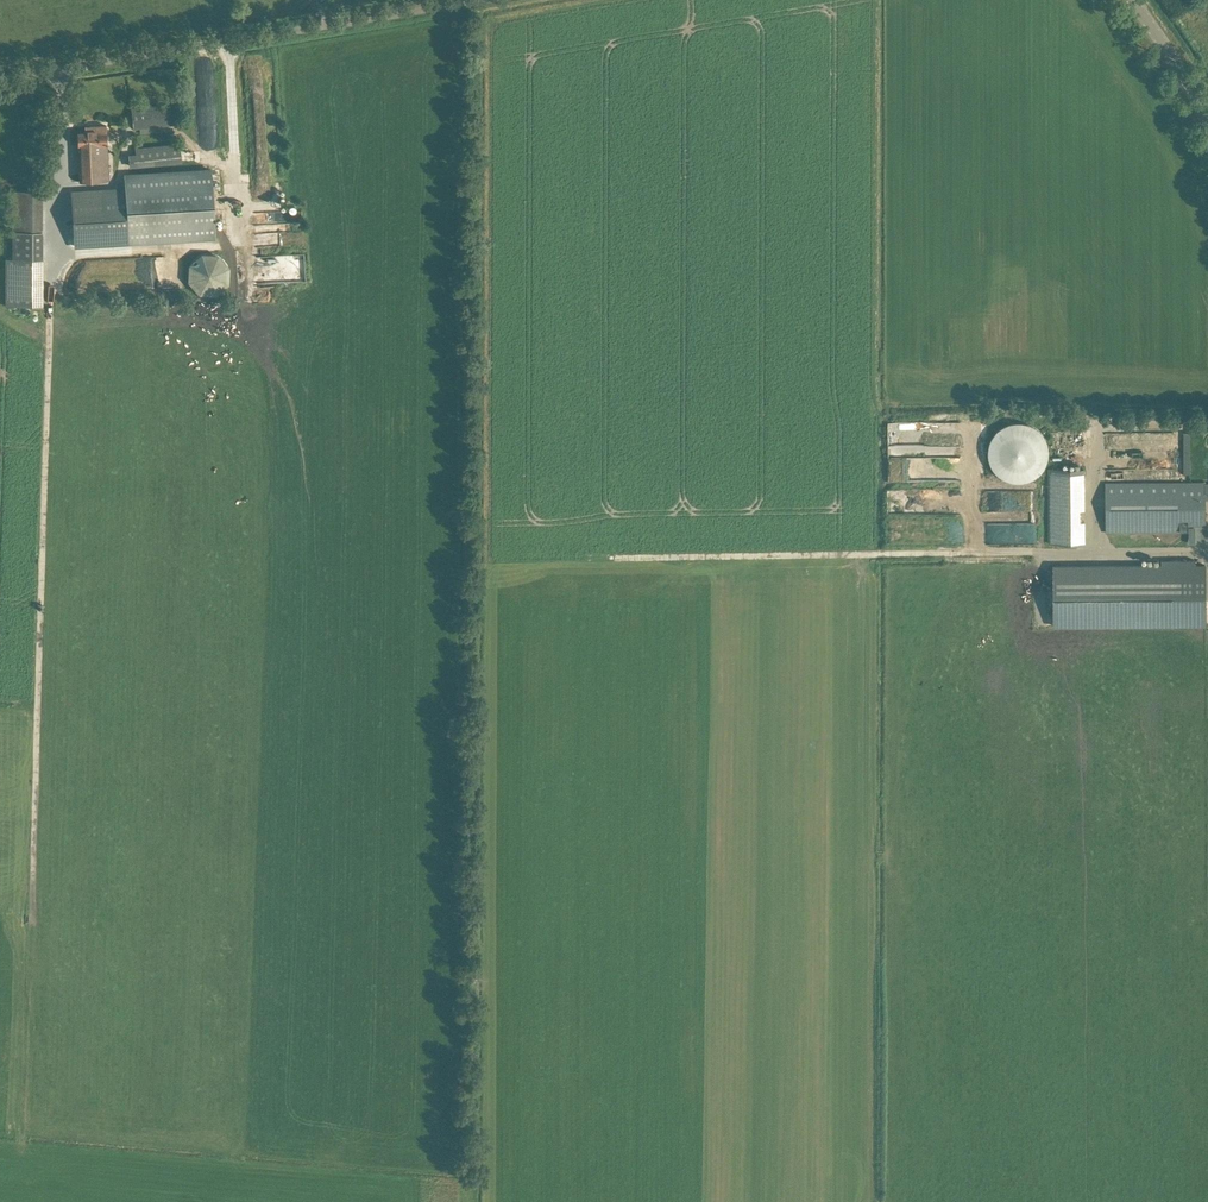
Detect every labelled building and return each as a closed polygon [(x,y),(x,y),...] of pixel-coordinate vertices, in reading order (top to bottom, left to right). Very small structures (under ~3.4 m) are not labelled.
[(178,124),(177,115),(176,103),(131,108),(133,128),(138,128),(139,134),(158,132),(157,126),(178,124)] [(78,147),(107,146),(106,125),(85,126),(85,132),(77,132),(78,147)] [(179,143),(135,148),(138,167),(181,163),(179,143)] [(109,180),(107,146),(78,147),(79,181),(109,180)] [(126,187),(71,190),(75,248),(215,239),(211,168),(125,173),(126,187)] [(42,190),(12,191),(13,206),(42,205),(42,190)] [(14,257),(43,257),(42,205),(13,206),(14,257)] [(189,264),(188,282),(199,294),(216,295),(229,284),(230,267),(219,254),(202,253),(189,264)] [(166,256),(93,259),(94,279),(106,279),(106,286),(167,284),(166,256)] [(43,308),(43,257),(14,257),(6,258),(4,307),(43,308)] [(1001,427),(998,430),(995,432),(992,437),(989,444),(989,454),(990,461),(991,465),(994,469),(996,472),(1002,477),(1008,480),(1015,482),(1024,481),(1030,480),(1034,477),(1039,474),(1043,468),(1046,463),(1048,458),(1048,450),(1048,445),(1046,440),(1044,436),(1040,432),(1037,428),(1034,426),(1028,423),(1021,422),(1014,422),(1008,424),(1001,427)] [(889,458),(889,479),(963,478),(963,457),(889,458)] [(1106,483),(1106,531),(1205,530),(1205,498),(1205,483),(1205,482),(1106,483)] [(1037,510),(1036,491),(982,491),(983,511),(1037,510)] [(1049,505),(1049,543),(1084,542),(1084,505),(1049,505)] [(1194,559),(1161,560),(1161,565),(1054,566),(1054,626),(1206,624),(1206,565),(1194,565),(1194,559)]
